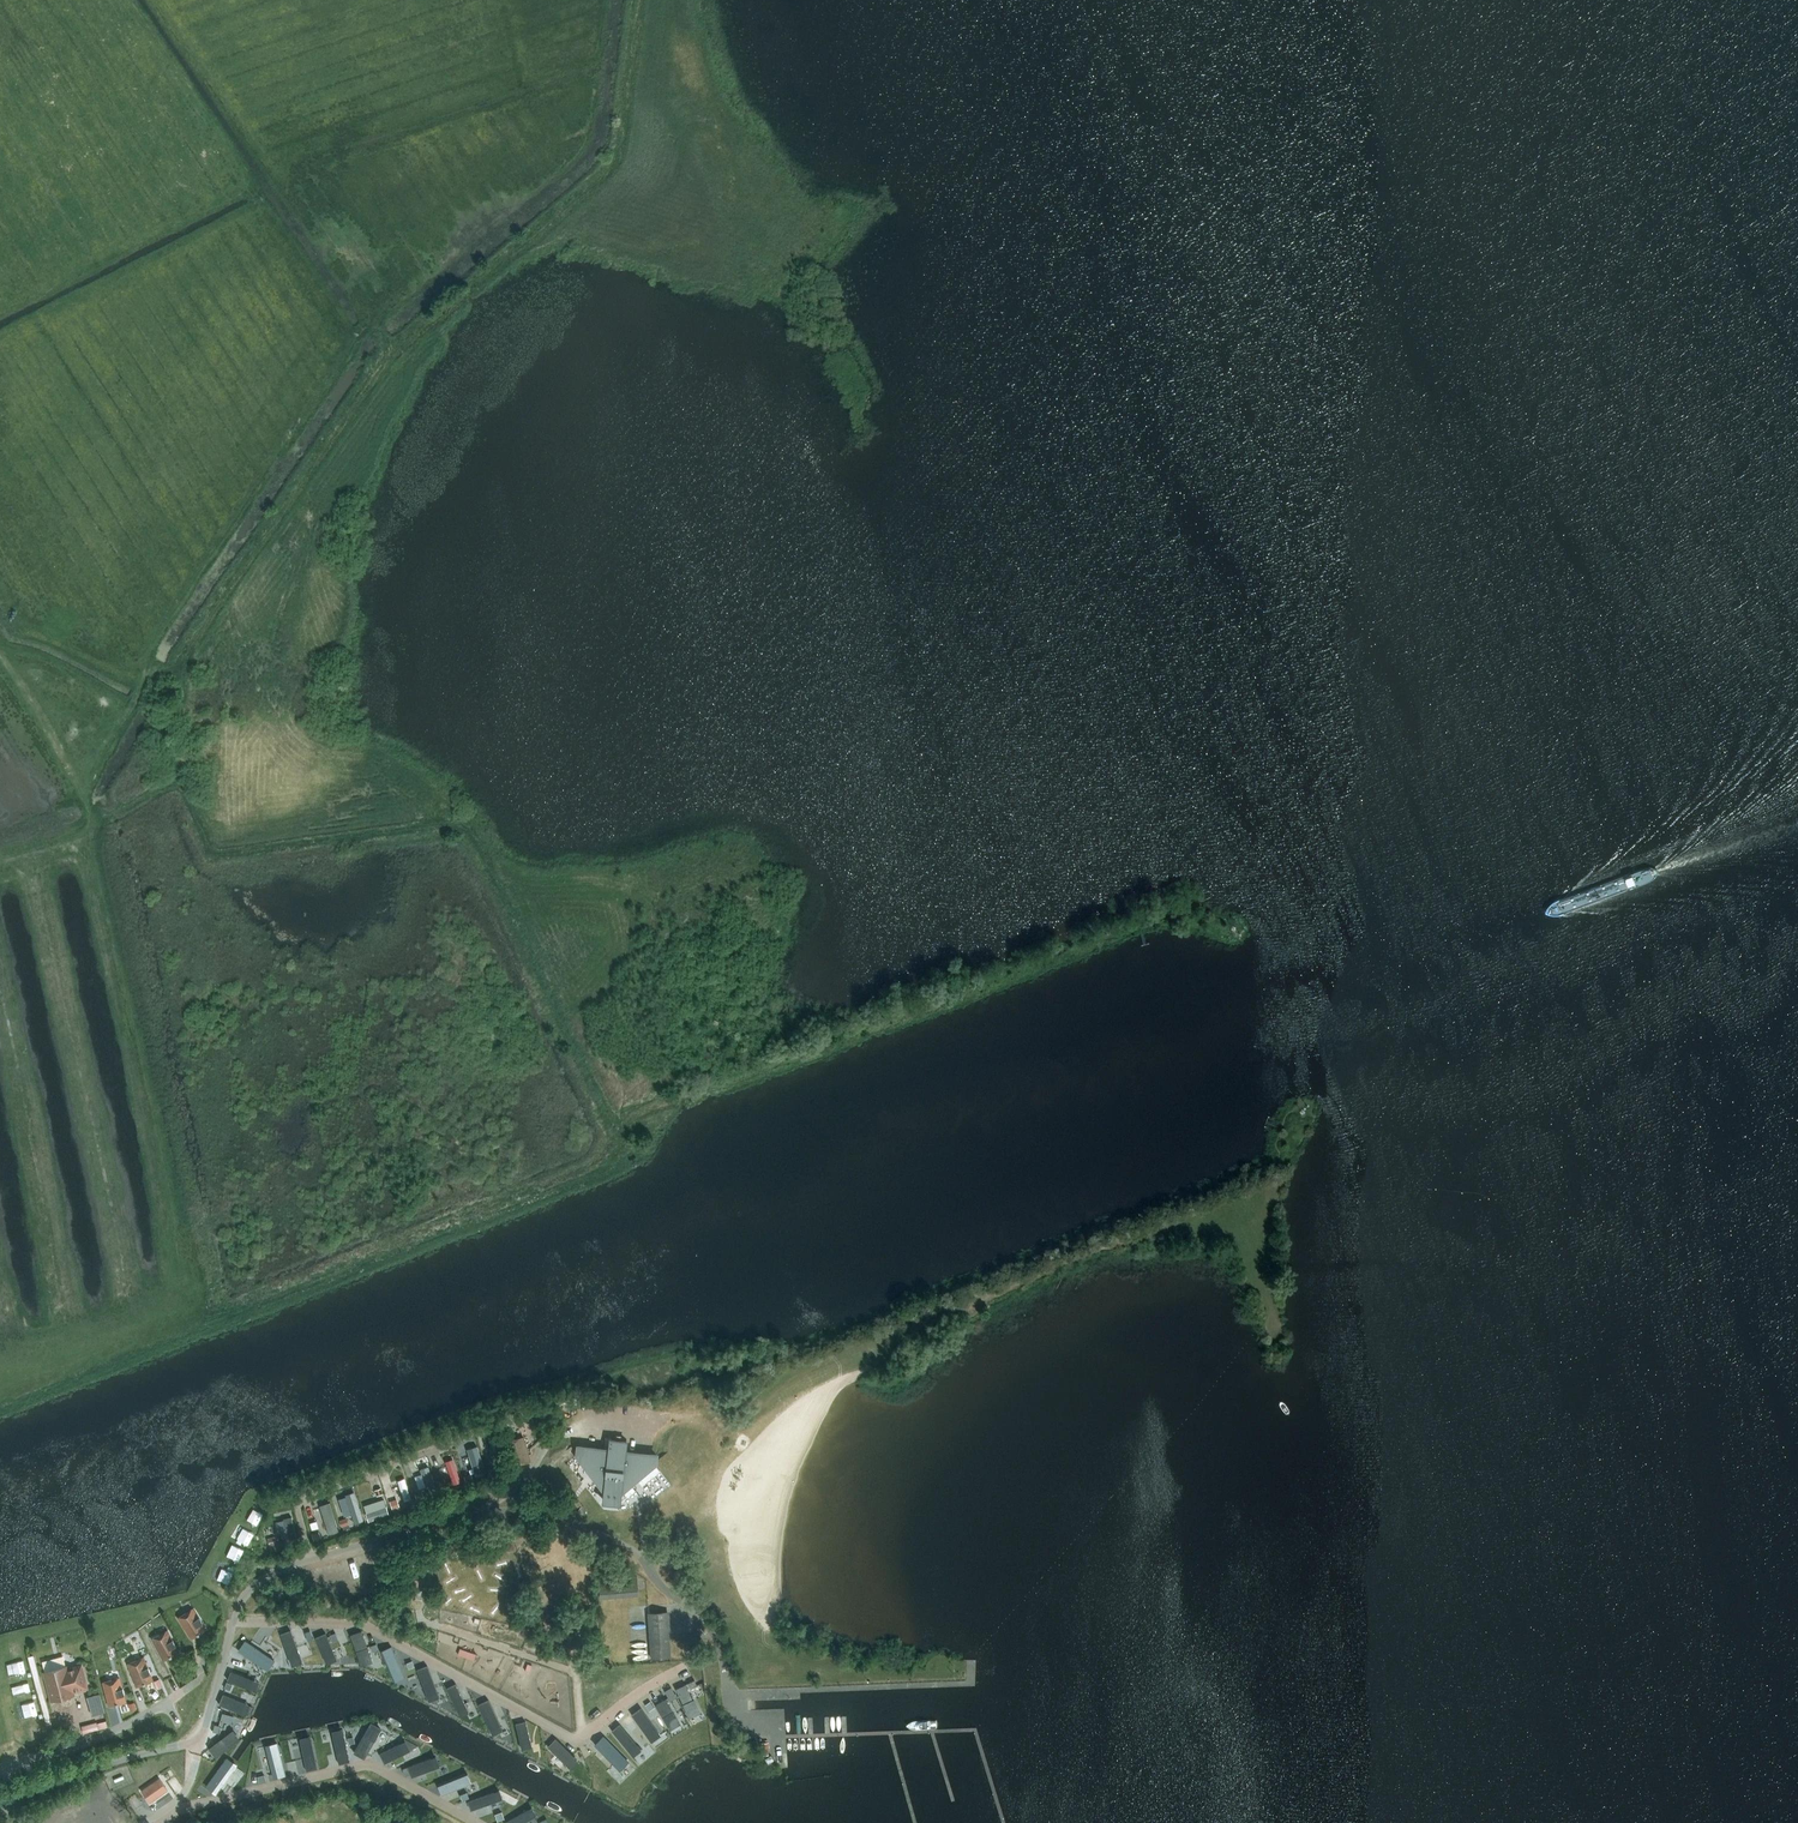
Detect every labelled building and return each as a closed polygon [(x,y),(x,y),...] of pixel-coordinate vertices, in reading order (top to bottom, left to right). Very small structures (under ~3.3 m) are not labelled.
[(543,1416),(542,1416),(544,1425),(543,1426),(545,1433),(552,1432),(549,1424),(551,1423),(549,1415),(548,1412),(543,1414),(543,1416)] [(512,1466),(531,1461),(524,1435),(505,1441),(512,1466)] [(655,1463),(656,1462),(657,1455),(626,1451),(628,1439),(627,1439),(627,1441),(611,1439),(612,1437),(611,1437),(610,1450),(579,1446),(579,1447),(578,1454),(605,1487),(604,1499),(605,1499),(605,1498),(607,1499),(606,1503),(611,1505),(613,1499),(620,1500),(620,1501),(621,1501),(622,1489),(639,1476),(641,1478),(657,1465),(655,1463)] [(431,1465),(422,1467),(423,1473),(417,1475),(420,1488),(430,1485),(432,1492),(438,1490),(431,1465)] [(496,1467),(488,1468),(490,1476),(497,1474),(496,1467)] [(475,1472),(467,1475),(469,1481),(477,1479),(475,1472)] [(447,1483),(439,1486),(442,1494),(449,1491),(447,1483)] [(422,1491),(415,1494),(417,1502),(425,1499),(422,1491)] [(349,1494),(355,1522),(364,1520),(358,1492),(349,1494)] [(397,1498),(389,1501),(393,1510),(400,1508),(397,1498)] [(331,1534),(342,1531),(333,1501),(321,1504),(331,1534)] [(388,1505),(366,1513),(369,1521),(392,1514),(388,1505)] [(288,1540),(297,1538),(292,1516),(284,1518),(286,1530),(276,1532),(278,1541),(288,1539),(288,1540)] [(339,1520),(342,1527),(342,1526),(349,1524),(347,1518),(339,1520)] [(319,1531),(312,1534),(313,1540),(321,1537),(319,1531)] [(275,1536),(267,1538),(269,1546),(278,1543),(275,1536)] [(599,1579),(600,1598),(639,1595),(637,1576),(599,1579)] [(419,1580),(411,1579),(408,1596),(416,1597),(419,1580)] [(178,1617),(187,1630),(189,1629),(194,1637),(206,1628),(202,1622),(203,1622),(199,1616),(199,1617),(193,1608),(178,1617)] [(667,1611),(648,1612),(651,1658),(670,1656),(667,1611)] [(161,1651),(166,1659),(179,1652),(176,1645),(173,1639),(172,1639),(167,1630),(152,1638),(159,1652),(161,1651)] [(313,1639),(310,1630),(305,1632),(308,1641),(313,1639)] [(338,1639),(335,1632),(330,1635),(333,1642),(338,1639)] [(462,1646),(459,1653),(476,1660),(478,1653),(462,1646)] [(128,1663),(133,1678),(136,1677),(139,1685),(153,1680),(150,1673),(151,1673),(148,1666),(148,1667),(144,1657),(128,1663)] [(68,1668),(67,1666),(44,1672),(51,1700),(75,1694),(74,1692),(88,1688),(82,1665),(68,1668)] [(109,1696),(111,1705),(126,1701),(124,1694),(125,1694),(123,1687),(122,1688),(120,1677),(103,1682),(107,1697),(109,1696)] [(159,1679),(153,1681),(156,1689),(162,1687),(159,1679)] [(695,1679),(688,1683),(691,1688),(697,1684),(695,1679)] [(19,1694),(33,1693),(32,1680),(19,1680),(19,1694)] [(668,1696),(675,1692),(671,1687),(665,1691),(668,1696)] [(22,1704),(26,1717),(40,1714),(37,1700),(22,1704)] [(654,1707),(650,1701),(645,1704),(650,1710),(654,1707)] [(97,1722),(90,1724),(92,1731),(99,1729),(97,1722)] [(33,1741),(46,1738),(42,1724),(30,1727),(33,1741)] [(769,1742),(761,1742),(761,1755),(769,1754),(769,1753),(769,1742)] [(159,1778),(141,1790),(150,1803),(168,1790),(159,1778)] [(467,1792),(460,1794),(462,1800),(469,1797),(467,1792)] [(541,1816),(537,1806),(508,1819),(509,1822),(525,1822),(541,1816)] [(504,1818),(502,1812),(495,1815),(497,1821),(504,1818)]
